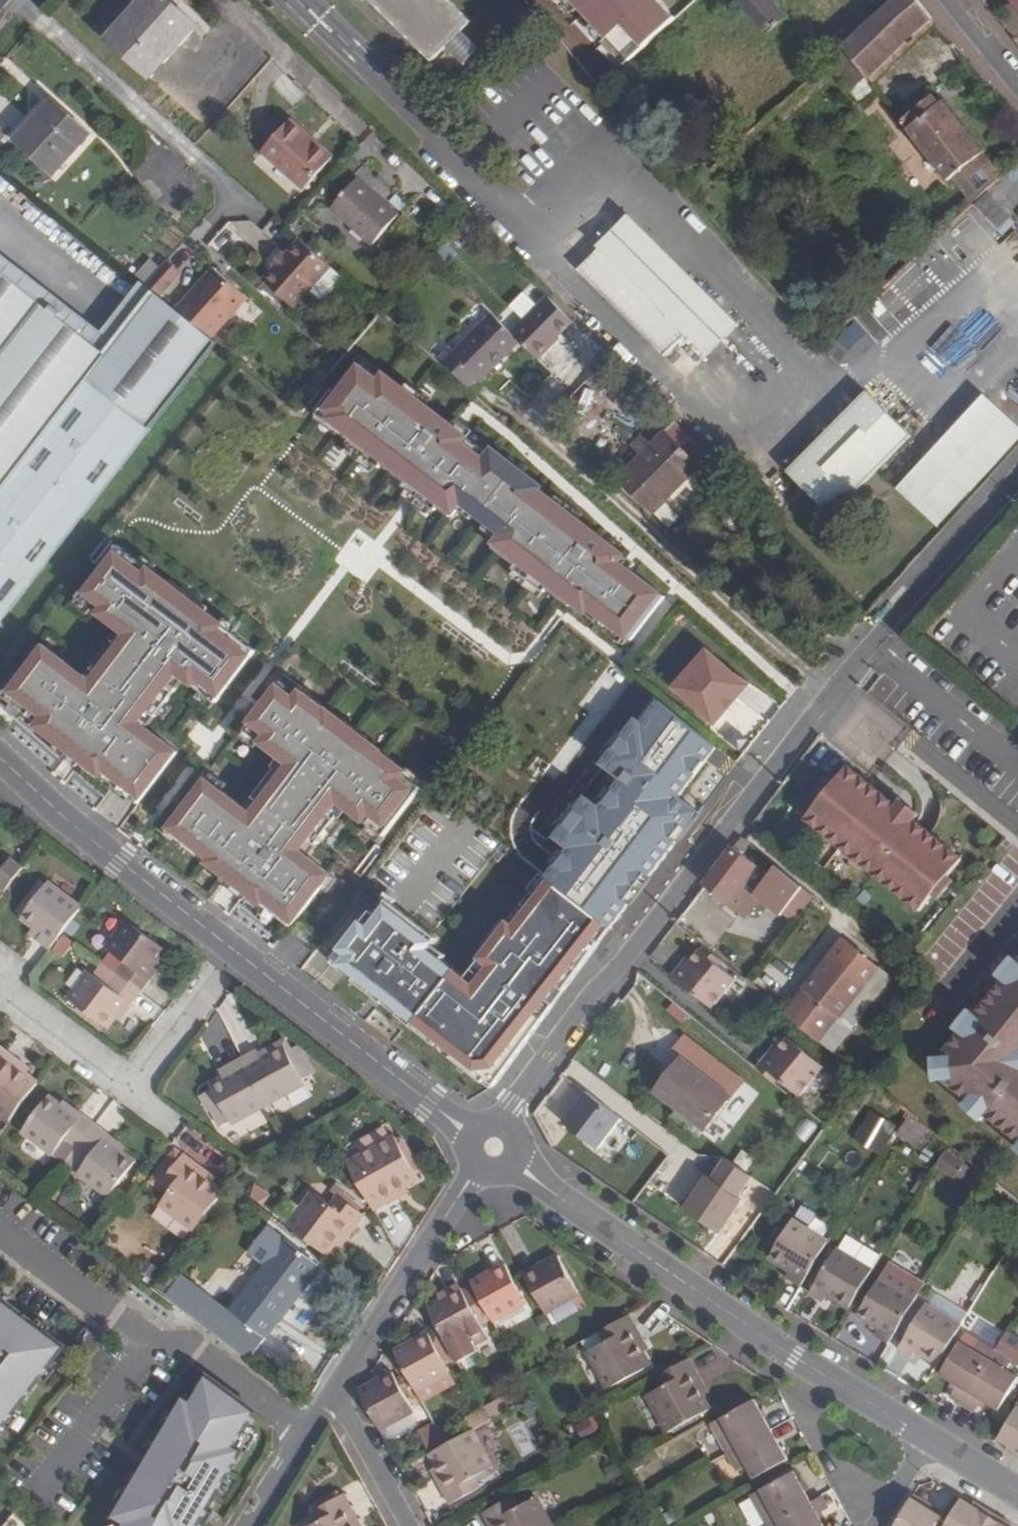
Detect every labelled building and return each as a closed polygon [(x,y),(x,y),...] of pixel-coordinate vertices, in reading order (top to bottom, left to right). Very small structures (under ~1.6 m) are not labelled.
[(198,26),(169,0),(142,0),(139,4),(134,0),(119,0),(94,29),(150,79),(198,26)] [(431,60),(445,46),(461,31),(470,21),(449,0),(370,0),(431,60)] [(569,3),(580,15),(583,12),(590,19),(586,23),(625,65),(677,18),(660,0),(573,0),(569,3)] [(767,34),(787,17),(771,0),(736,0),(767,34)] [(918,0),(896,0),(844,48),(873,85),(879,79),(874,72),(932,19),(918,0)] [(1013,1),(1007,6),(1017,19),(1017,7),(1013,1)] [(937,24),(932,19),(874,72),(879,79),(937,24)] [(461,31),(445,46),(463,64),(479,49),(461,31)] [(877,90),(873,85),(844,48),(828,63),(860,103),(877,90)] [(995,168),(937,93),(901,121),(947,181),(951,178),(972,205),(986,191),(1006,173),(1000,165),(995,168)] [(52,99),(15,140),(55,176),(92,135),(52,99)] [(304,189),(333,157),(291,120),(263,152),(304,189)] [(399,215),(357,179),(331,210),(372,246),(399,215)] [(13,190),(0,180),(0,198),(4,201),(13,190)] [(998,228),(1011,217),(989,194),(976,205),(998,228)] [(630,217),(599,249),(670,319),(701,287),(630,217)] [(211,245),(222,254),(239,234),(228,225),(211,245)] [(277,267),(265,281),(296,308),(332,267),(302,240),(287,257),(277,267)] [(599,249),(578,270),(665,357),(686,335),(707,356),(739,325),(701,287),(670,319),(599,249)] [(274,263),(277,267),(287,257),(283,253),(274,263)] [(152,262),(136,278),(146,285),(161,270),(152,262)] [(161,270),(146,285),(155,293),(160,298),(181,274),(168,262),(161,270)] [(212,267),(176,311),(211,338),(246,295),(212,267)] [(0,273),(0,492),(8,481),(87,381),(149,431),(217,343),(211,338),(176,311),(160,298),(155,293),(106,355),(0,273)] [(573,322),(548,296),(512,333),(520,341),(539,359),(560,338),(559,337),(573,322)] [(520,341),(512,333),(492,313),(453,353),(449,349),(437,362),(467,388),(478,377),(481,381),(520,341)] [(497,547),(572,607),(576,602),(588,612),(590,609),(632,643),(667,599),(621,563),(625,558),(544,491),(546,488),(499,450),(496,455),(392,373),(388,379),(364,360),(326,407),(347,423),(344,426),(455,515),(466,501),(508,533),(497,547)] [(87,381),(8,481),(71,530),(149,431),(87,381)] [(866,392),(787,472),(832,516),(911,436),(866,392)] [(1017,442),(1017,428),(982,398),(899,495),(941,531),(1017,442)] [(665,502),(699,467),(664,432),(651,445),(641,455),(618,479),(653,514),(665,502)] [(632,446),(641,455),(651,445),(641,436),(632,446)] [(681,517),(665,502),(653,514),(666,526),(673,525),(681,517)] [(104,774),(141,802),(179,753),(141,724),(150,712),(157,718),(179,690),(172,684),(179,675),(217,704),(257,652),(198,607),(194,613),(172,597),(177,591),(119,546),(79,598),(129,636),(122,646),(116,641),(94,670),(100,674),(91,686),(65,666),(67,663),(43,645),(4,697),(39,724),(37,727),(102,776),(104,774)] [(708,652),(675,690),(702,714),(736,677),(708,652)] [(556,662),(505,728),(625,821),(676,755),(556,662)] [(736,677),(702,714),(707,718),(740,681),(736,677)] [(187,842),(185,845),(291,926),(330,875),(301,853),(310,841),(317,846),(339,817),(332,812),(339,803),(384,838),(421,790),(404,777),(408,773),(365,740),(361,745),(342,729),(345,725),(302,692),(300,695),(284,683),(246,731),(291,766),(284,775),(277,769),(255,798),(262,804),(253,815),(208,781),(170,830),(187,842)] [(847,767),(804,819),(906,903),(949,851),(847,767)] [(733,848),(703,885),(743,918),(759,898),(754,895),(768,876),(733,848)] [(2,870),(0,868),(0,889),(5,892),(23,868),(11,858),(2,870)] [(768,876),(754,895),(759,898),(780,916),(803,888),(776,866),(768,876)] [(48,883),(42,878),(15,914),(21,919),(48,883)] [(595,940),(606,925),(552,882),(540,897),(534,893),(482,960),(492,968),(476,988),(429,952),(438,940),(389,901),(377,916),(369,910),(329,961),(381,1001),(384,997),(399,1009),(396,1013),(435,1044),(438,1039),(453,1051),(449,1055),(491,1087),(494,1086),(554,1005),(548,1000),(558,986),(564,991),(599,943),(595,940)] [(62,934),(82,908),(48,883),(21,919),(42,934),(37,941),(50,950),(62,934)] [(141,993),(150,982),(145,978),(158,961),(166,951),(127,920),(106,948),(110,952),(101,963),(141,993)] [(67,944),(61,939),(56,946),(62,951),(67,944)] [(891,978),(844,939),(785,1014),(833,1052),(891,978)] [(703,946),(700,950),(736,979),(739,976),(703,946)] [(682,964),(672,975),(712,1009),(736,979),(700,950),(690,961),(686,966),(682,964)] [(687,958),(682,964),(686,966),(690,961),(687,958)] [(1003,980),(1017,962),(1012,958),(998,975),(1003,980)] [(162,965),(158,961),(145,978),(150,982),(162,965)] [(1017,962),(1003,980),(975,1015),(961,1033),(940,1058),(943,1081),(1017,1142),(1017,962)] [(141,993),(101,963),(93,975),(88,971),(67,999),(79,1008),(103,1026),(107,1029),(115,1018),(128,1001),(133,1005),(141,993)] [(128,1001),(115,1018),(120,1021),(133,1005),(128,1001)] [(674,1002),(661,1010),(671,1026),(684,1018),(674,1002)] [(103,1026),(79,1008),(75,1013),(99,1031),(103,1026)] [(961,1033),(975,1015),(969,1010),(955,1028),(961,1033)] [(673,1053),(681,1059),(655,1092),(677,1109),(705,1131),(744,1081),(685,1036),(673,1053)] [(767,1055),(757,1067),(775,1083),(797,1100),(820,1071),(785,1041),(775,1053),(771,1058),(767,1055)] [(230,1123),(231,1125),(305,1085),(284,1045),(261,1057),(257,1050),(228,1065),(233,1073),(210,1085),(211,1088),(202,1092),(214,1114),(215,1113),(223,1127),(230,1123)] [(22,1063),(0,1046),(0,1116),(8,1122),(38,1083),(26,1074),(18,1069),(22,1063)] [(943,1081),(940,1058),(933,1059),(935,1081),(943,1081)] [(22,1063),(18,1069),(26,1074),(30,1069),(22,1063)] [(757,1067),(754,1071),(772,1086),(775,1083),(757,1067)] [(584,1091),(560,1122),(594,1148),(618,1118),(584,1091)] [(61,1105),(48,1096),(22,1132),(53,1156),(65,1140),(77,1149),(95,1125),(83,1115),(80,1119),(61,1105)] [(64,1101),(61,1105),(80,1119),(83,1115),(64,1101)] [(705,1131),(677,1109),(671,1117),(699,1139),(705,1131)] [(825,1130),(804,1113),(786,1137),(807,1154),(825,1130)] [(858,1138),(879,1151),(894,1126),(872,1114),(858,1138)] [(108,1134),(95,1125),(77,1149),(90,1158),(76,1176),(107,1199),(136,1160),(124,1152),(105,1138),(108,1134)] [(175,1139),(199,1155),(208,1141),(184,1125),(175,1139)] [(108,1134),(105,1138),(124,1152),(127,1148),(108,1134)] [(419,1179),(395,1136),(347,1163),(374,1212),(401,1197),(397,1191),(405,1187),(419,1179)] [(204,1178),(208,1172),(184,1154),(163,1182),(172,1189),(159,1206),(193,1231),(224,1192),(212,1183),(204,1178)] [(216,1178),(208,1172),(204,1178),(212,1183),(216,1178)] [(742,1204),(706,1176),(695,1189),(699,1191),(685,1209),(718,1235),(742,1204)] [(327,1256),(336,1243),(341,1236),(347,1240),(365,1216),(359,1211),(341,1198),(343,1195),(345,1192),(335,1185),(330,1192),(336,1196),(329,1204),(313,1192),(287,1226),(327,1256)] [(405,1187),(397,1191),(401,1197),(409,1192),(405,1187)] [(341,1198),(359,1211),(361,1208),(343,1195),(341,1198)] [(791,1271),(787,1279),(801,1287),(828,1242),(792,1220),(769,1258),(791,1271)] [(341,1236),(336,1243),(341,1248),(347,1240),(341,1236)] [(280,1324),(321,1268),(284,1240),(230,1311),(266,1339),(279,1322),(280,1324)] [(872,1271),(836,1249),(809,1295),(823,1303),(827,1296),(849,1309),(872,1271)] [(558,1256),(524,1274),(546,1314),(580,1294),(558,1256)] [(878,1328),(875,1337),(889,1345),(925,1285),(889,1263),(857,1316),(878,1328)] [(506,1264),(471,1282),(492,1321),(527,1303),(506,1264)] [(173,1272),(163,1285),(195,1310),(205,1297),(173,1272)] [(461,1288),(427,1307),(448,1346),(454,1357),(489,1338),(483,1327),(461,1288)] [(195,1310),(192,1314),(215,1331),(230,1311),(207,1294),(205,1297),(195,1310)] [(65,1350),(0,1300),(0,1435),(65,1350)] [(925,1305),(898,1351),(911,1358),(916,1352),(938,1365),(961,1326),(925,1305)] [(251,1360),(266,1339),(230,1311),(215,1331),(251,1360)] [(639,1345),(644,1341),(630,1315),(600,1332),(605,1342),(586,1352),(608,1390),(651,1366),(643,1353),(639,1345)] [(586,1352),(605,1342),(600,1332),(581,1342),(586,1352)] [(428,1333),(393,1351),(415,1391),(450,1372),(428,1333)] [(969,1393),(995,1350),(978,1340),(972,1350),(960,1343),(940,1375),(957,1386),(950,1397),(962,1405),(969,1393)] [(649,1350),(644,1341),(639,1345),(643,1353),(649,1350)] [(995,1350),(969,1393),(962,1405),(975,1413),(982,1400),(999,1411),(1017,1378),(1007,1371),(1013,1361),(995,1350)] [(699,1388),(705,1385),(690,1359),(659,1376),(665,1385),(646,1396),(667,1433),(710,1410),(704,1397),(699,1388)] [(393,1372),(357,1391),(380,1430),(411,1413),(414,1411),(393,1372)] [(456,1383),(450,1372),(415,1391),(421,1402),(456,1383)] [(248,1457),(240,1452),(262,1417),(214,1382),(198,1406),(190,1401),(117,1522),(124,1525),(205,1525),(248,1457)] [(709,1394),(705,1385),(699,1388),(704,1397),(709,1394)] [(528,1386),(484,1410),(490,1421),(534,1397),(528,1386)] [(710,1425),(728,1455),(771,1431),(754,1400),(710,1425)] [(1017,1451),(1017,1406),(998,1439),(1017,1451)] [(411,1413),(380,1430),(387,1443),(418,1426),(411,1413)] [(432,1452),(445,1444),(434,1425),(421,1433),(432,1452)] [(475,1477),(493,1468),(471,1430),(445,1444),(432,1452),(429,1453),(436,1467),(441,1476),(435,1479),(450,1506),(481,1488),(475,1477)] [(728,1455),(737,1472),(747,1467),(754,1479),(788,1461),(771,1431),(728,1455)] [(430,1470),(435,1479),(441,1476),(436,1467),(430,1470)] [(794,1472),(750,1496),(767,1525),(824,1525),(794,1472)] [(359,1521),(344,1494),(313,1511),(319,1522),(311,1525),(354,1525),(353,1524),(359,1521)] [(519,1507),(513,1496),(482,1514),(489,1525),(552,1525),(537,1497),(519,1507)] [(911,1497),(894,1525),(936,1525),(942,1516),(911,1497)] [(962,1499),(945,1525),(984,1525),(990,1516),(962,1499)] [(990,1516),(984,1525),(1007,1525),(990,1516)]
